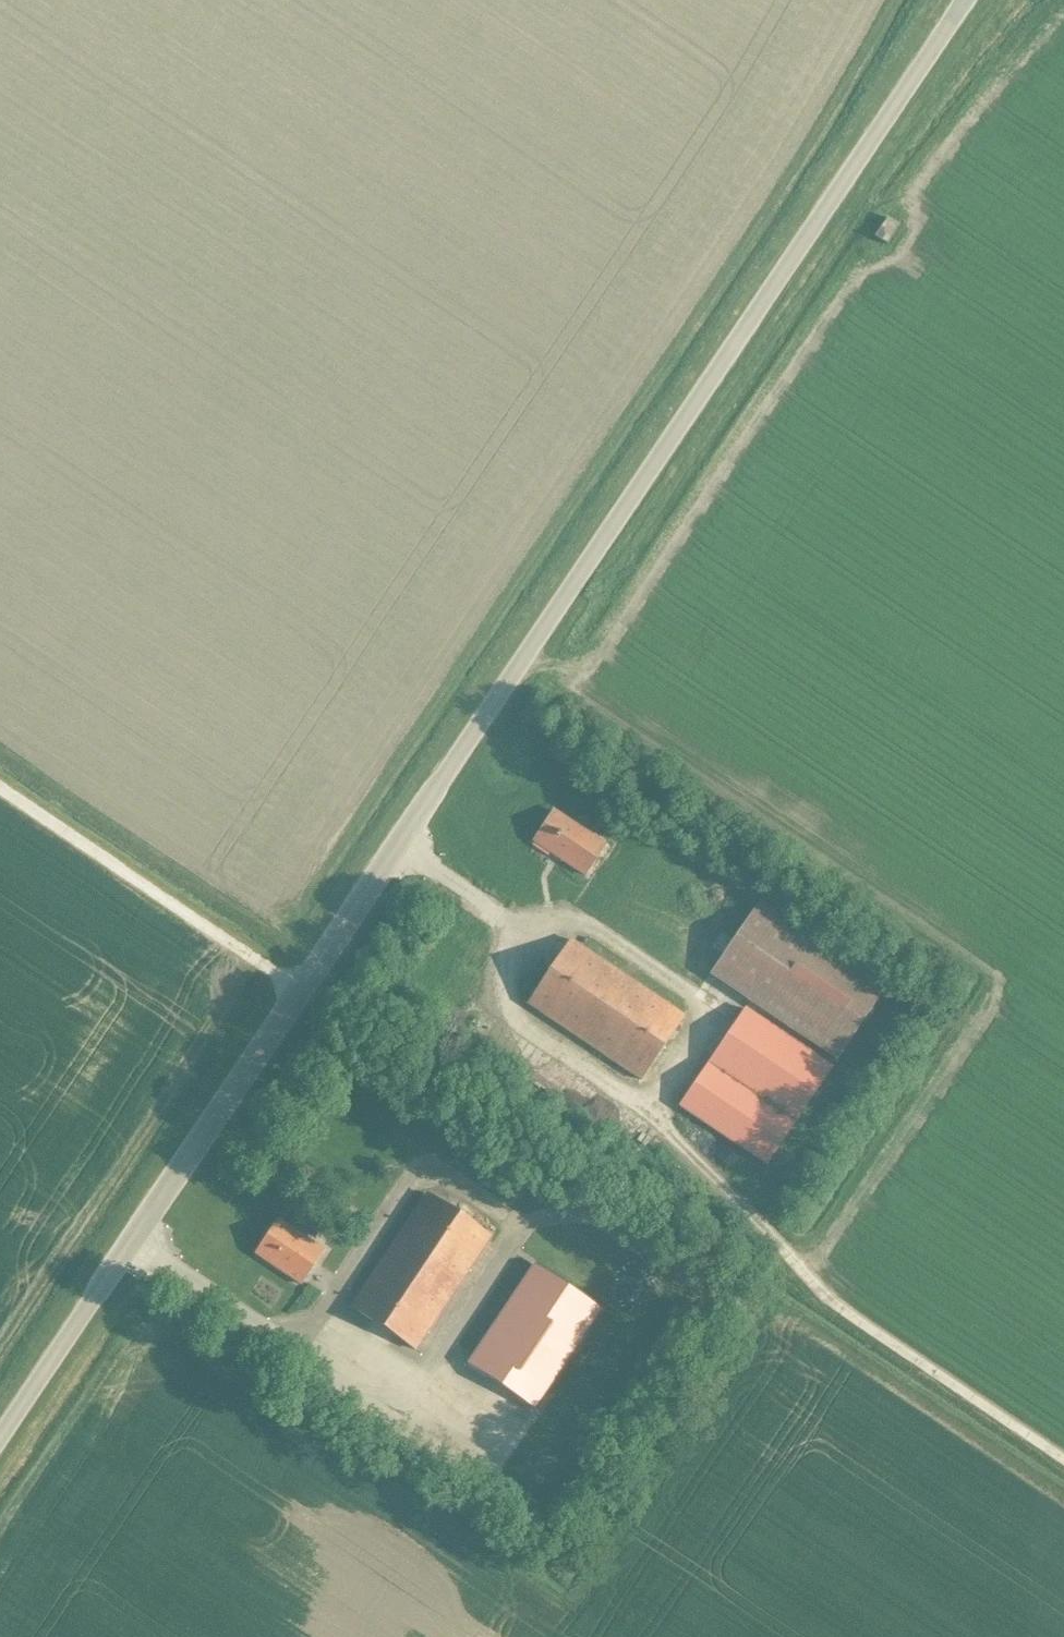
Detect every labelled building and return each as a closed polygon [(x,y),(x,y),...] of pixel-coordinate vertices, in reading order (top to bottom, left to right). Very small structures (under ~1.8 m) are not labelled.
[(898,225),(886,217),(873,236),(885,244),(898,225)] [(584,875),(604,845),(552,810),(532,840),(584,875)] [(882,985),(758,902),(708,976),(832,1059),(882,985)] [(527,1003),(581,1040),(639,1079),(682,1014),(570,939),(527,1003)] [(830,1065),(744,1007),(705,1066),(791,1124),(830,1065)] [(705,1066),(679,1105),(765,1163),(768,1158),(780,1166),(800,1136),(788,1129),(791,1124),(705,1066)] [(414,1349),(489,1236),(425,1193),(350,1306),(414,1349)] [(299,1282),(321,1249),(277,1220),(255,1253),(299,1282)] [(533,1406),(598,1308),(533,1265),(468,1363),(533,1406)]
